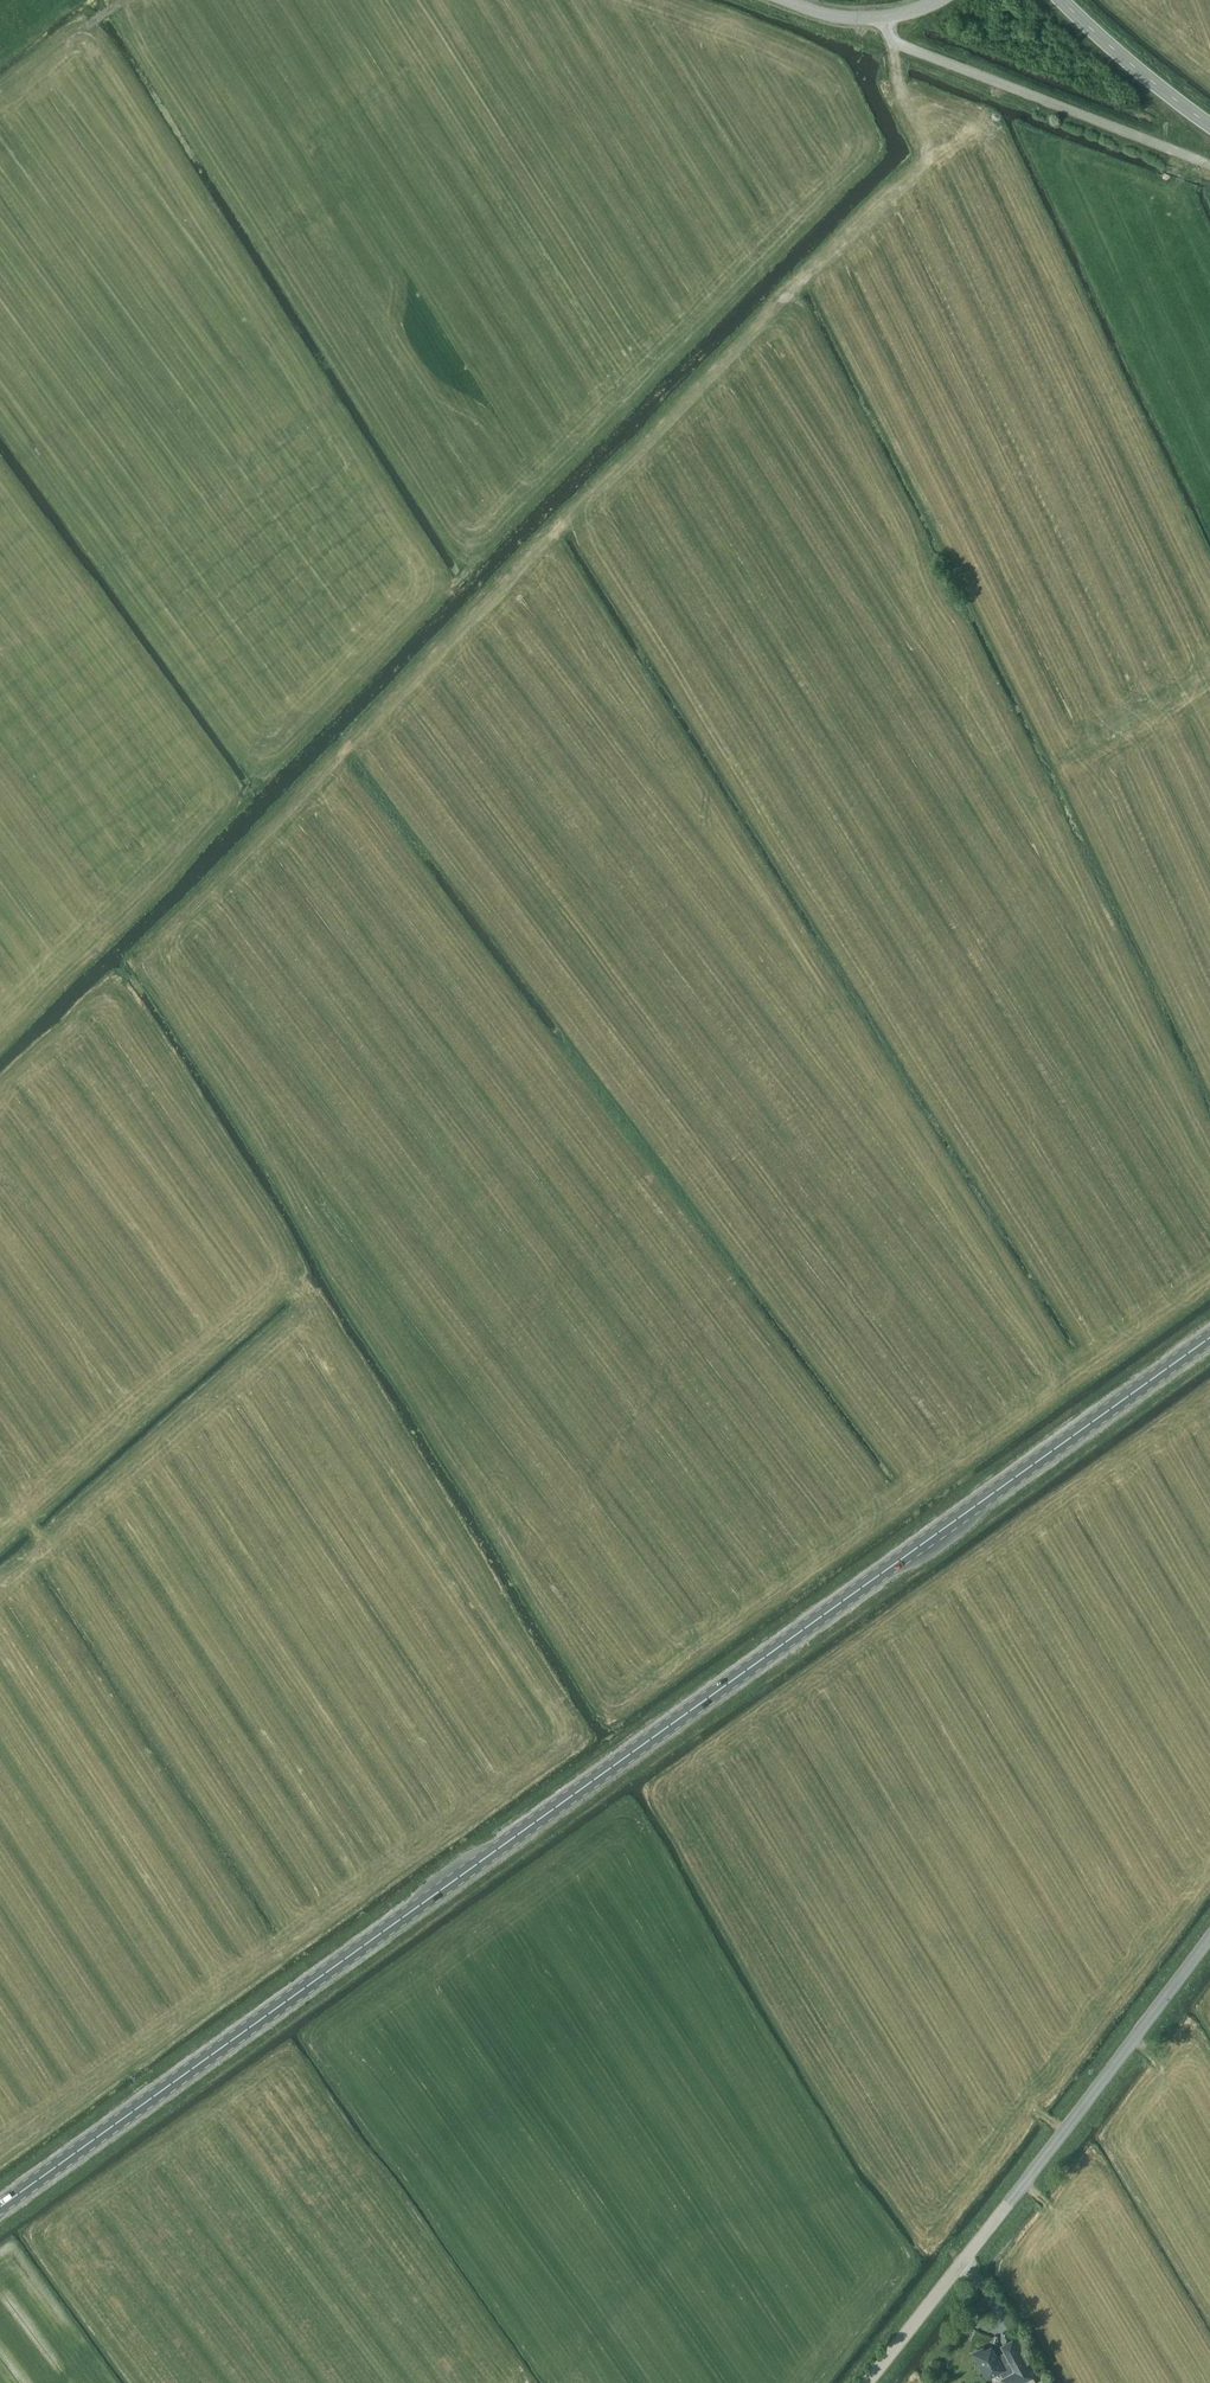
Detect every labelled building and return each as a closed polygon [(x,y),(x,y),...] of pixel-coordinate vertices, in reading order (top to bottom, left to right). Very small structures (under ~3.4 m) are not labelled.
[(1000,2369),(1004,2377),(1002,2378),(1005,2382),(1020,2382),(1036,2374),(1015,2338),(1002,2345),(1005,2352),(996,2357),(991,2347),(985,2351),(983,2347),(974,2353),(987,2377),(1000,2369)]
